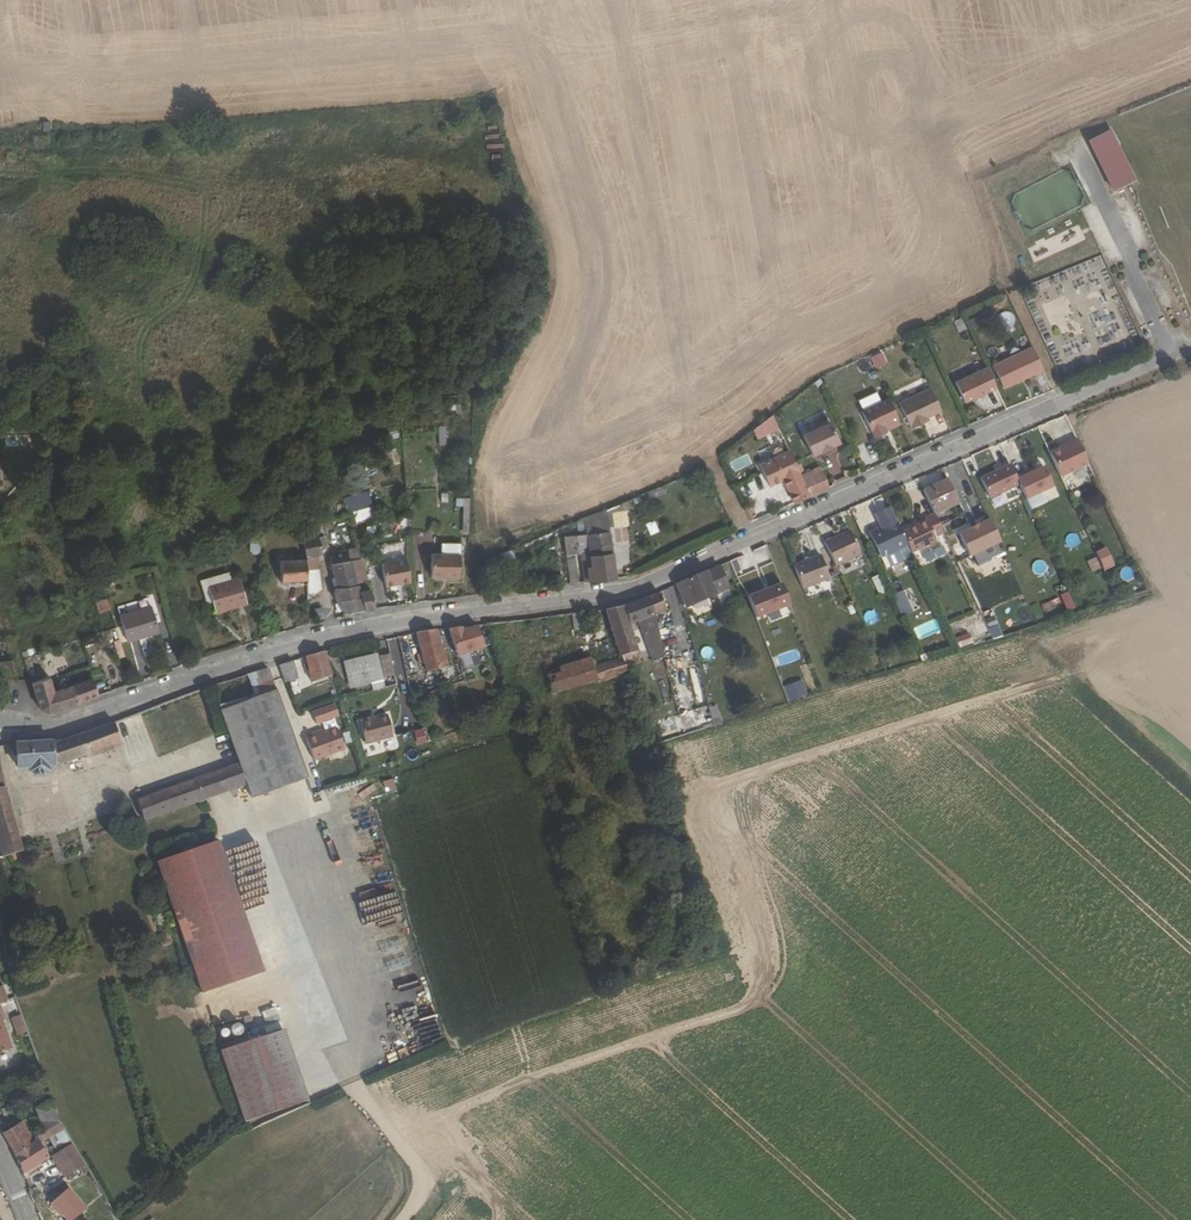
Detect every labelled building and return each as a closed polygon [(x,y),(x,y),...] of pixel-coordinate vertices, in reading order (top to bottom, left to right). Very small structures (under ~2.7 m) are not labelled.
[(1110,129),(1091,138),(1114,188),(1133,180),(1110,129)] [(1003,325),(1013,323),(1010,310),(1000,313),(1003,325)] [(876,370),(888,364),(880,351),(869,357),(876,370)] [(1028,351),(989,370),(1000,393),(1031,378),(1031,380),(1040,376),(1028,351)] [(970,372),(983,367),(980,360),(951,370),(954,381),(971,375),(970,372)] [(952,388),(962,407),(992,392),(983,373),(952,388)] [(907,429),(908,429),(910,432),(921,426),(919,423),(924,421),(938,414),(927,391),(896,407),(907,429)] [(895,421),(885,401),(859,414),(868,434),(869,433),(872,440),(883,435),(880,428),(895,421)] [(758,429),(763,439),(778,431),(771,418),(758,429)] [(838,446),(828,425),(802,437),(812,458),(820,454),(820,455),(830,451),(830,450),(838,446)] [(439,446),(446,446),(445,426),(438,427),(439,446)] [(1044,456),(1056,479),(1084,465),(1071,440),(1061,445),(1062,447),(1044,456)] [(824,454),(828,473),(840,471),(836,452),(824,454)] [(734,473),(752,464),(747,454),(729,462),(734,473)] [(788,496),(793,505),(810,497),(801,478),(789,454),(759,467),(769,489),(782,483),(788,480),(794,493),(788,496)] [(1009,480),(1003,469),(984,479),(994,498),(1013,489),(1009,480)] [(1047,489),(1037,470),(1029,473),(1039,493),(1047,489)] [(819,493),(811,473),(801,478),(810,497),(819,493)] [(1019,479),(1018,476),(1009,480),(1013,489),(1021,503),(1039,493),(1029,473),(1028,474),(1019,479)] [(939,479),(914,491),(927,516),(952,504),(939,479)] [(974,484),(984,504),(994,498),(984,479),(974,484)] [(782,483),(788,496),(794,493),(788,480),(782,483)] [(369,495),(345,496),(345,511),(357,511),(357,515),(369,515),(369,495)] [(456,498),(455,507),(462,507),(462,534),(468,535),(469,498),(456,498)] [(608,524),(622,517),(618,507),(607,512),(608,524)] [(937,536),(932,527),(927,516),(918,520),(919,523),(896,534),(906,555),(930,543),(928,540),(937,536)] [(315,519),(300,522),(302,530),(316,528),(315,519)] [(645,524),(650,535),(658,532),(654,520),(645,524)] [(977,552),(994,543),(982,521),(971,526),(972,528),(966,531),(977,552)] [(588,569),(594,568),(592,550),(611,548),(608,524),(587,527),(588,537),(563,540),(565,558),(573,557),(580,556),(582,572),(588,571),(588,569)] [(907,557),(906,555),(896,534),(891,525),(878,530),(877,528),(865,533),(877,560),(881,558),(886,567),(907,557)] [(341,529),(344,543),(356,541),(352,527),(341,529)] [(858,555),(846,531),(820,544),(832,568),(858,555)] [(952,536),(963,559),(977,552),(966,531),(964,532),(963,531),(952,536)] [(1071,549),(1081,542),(1074,531),(1063,538),(1071,549)] [(304,568),(311,567),(314,566),(313,553),(318,552),(317,548),(322,548),(319,533),(302,535),(302,555),(304,568)] [(250,541),(250,553),(260,553),(260,541),(250,541)] [(443,558),(433,558),(432,580),(461,580),(461,547),(443,547),(443,558)] [(768,586),(778,582),(763,547),(753,552),(768,586)] [(1104,571),(1115,566),(1107,547),(1096,552),(1104,571)] [(590,585),(616,580),(611,548),(592,550),(594,568),(588,569),(588,571),(590,585)] [(494,568),(515,563),(513,552),(491,558),(494,568)] [(357,580),(351,555),(342,557),(341,553),(331,555),(338,585),(357,580)] [(278,556),(279,580),(305,577),(304,575),(304,568),(302,555),(278,556)] [(1091,572),(1101,568),(1096,556),(1087,559),(1091,572)] [(568,587),(577,586),(573,557),(565,558),(568,587)] [(791,568),(801,592),(827,582),(817,557),(791,568)] [(384,564),(389,587),(412,582),(409,559),(384,564)] [(1045,561),(1034,562),(1035,573),(1046,572),(1045,561)] [(1124,583),(1135,576),(1129,566),(1118,572),(1124,583)] [(304,575),(312,574),(311,567),(304,568),(304,575)] [(685,609),(726,592),(717,569),(674,588),(685,609)] [(878,593),(886,590),(879,575),(872,578),(878,593)] [(314,584),(313,576),(305,577),(305,585),(314,584)] [(206,588),(213,611),(243,602),(237,579),(206,588)] [(342,599),(361,595),(357,580),(338,585),(334,586),(338,600),(342,599)] [(747,597),(757,620),(791,606),(781,582),(747,597)] [(658,619),(665,616),(662,609),(679,602),(673,588),(644,602),(655,630),(661,627),(658,619)] [(902,617),(919,610),(911,588),(893,595),(902,617)] [(378,609),(373,592),(361,595),(365,610),(378,609)] [(1067,612),(1076,609),(1069,592),(1060,595),(1067,612)] [(344,612),(365,610),(361,595),(342,599),(344,612)] [(1060,597),(1042,605),(1047,617),(1065,609),(1060,597)] [(98,612),(110,611),(108,600),(96,602),(98,612)] [(655,630),(644,602),(623,608),(629,630),(640,625),(654,662),(665,658),(655,630)] [(155,629),(147,605),(119,614),(125,638),(155,629)] [(316,619),(325,618),(324,608),(315,609),(316,619)] [(623,608),(607,610),(620,661),(624,659),(636,654),(629,630),(623,608)] [(871,610),(862,617),(869,626),(878,618),(871,610)] [(576,631),(588,630),(586,613),(574,615),(576,631)] [(917,638),(940,633),(937,620),(914,626),(917,638)] [(981,625),(957,639),(962,648),(974,641),(973,639),(986,632),(981,625)] [(992,638),(1000,636),(997,625),(989,627),(992,638)] [(480,626),(466,631),(465,628),(453,630),(461,657),(487,648),(480,626)] [(448,669),(440,631),(420,634),(431,673),(448,669)] [(119,640),(112,642),(118,658),(124,656),(119,640)] [(780,666),(801,659),(798,648),(777,656),(780,666)] [(315,685),(334,680),(327,653),(308,657),(310,663),(315,685)] [(385,656),(389,670),(396,669),(392,653),(385,656)] [(301,666),(310,663),(308,657),(299,660),(301,666)] [(350,665),(357,686),(376,681),(378,691),(388,688),(379,657),(350,665)] [(0,661),(0,675),(15,678),(9,658),(0,661)] [(620,661),(598,670),(597,667),(578,672),(583,688),(629,674),(624,659),(620,661)] [(597,667),(595,661),(576,667),(578,672),(597,667)] [(290,662),(282,664),(287,678),(294,675),(290,662)] [(556,696),(583,688),(578,672),(576,667),(549,674),(556,696)] [(75,701),(70,683),(52,689),(47,674),(30,679),(39,707),(47,710),(75,701)] [(802,680),(781,688),(788,705),(808,697),(802,680)] [(306,778),(277,685),(220,706),(240,765),(247,785),(251,798),(306,778)] [(334,703),(310,711),(315,725),(339,717),(334,703)] [(720,706),(727,723),(735,721),(727,704),(720,706)] [(709,707),(713,726),(722,724),(718,705),(709,707)] [(362,722),(368,744),(395,736),(389,714),(362,722)] [(665,736),(677,731),(671,718),(660,723),(665,736)] [(121,743),(114,719),(84,729),(91,752),(121,743)] [(418,746),(431,741),(426,727),(413,732),(418,746)] [(317,735),(316,731),(307,735),(316,760),(346,748),(339,728),(317,735)] [(19,742),(19,764),(33,762),(34,764),(35,766),(37,767),(38,768),(40,768),(42,767),(44,766),(45,765),(46,763),(45,761),(57,759),(57,762),(91,752),(84,729),(57,739),(19,742)] [(247,785),(240,765),(214,774),(221,794),(247,785)] [(221,794),(214,774),(195,780),(202,801),(221,794)] [(394,779),(383,782),(386,793),(397,790),(394,779)] [(195,780),(137,799),(145,820),(202,801),(195,780)] [(21,847),(5,783),(0,784),(0,854),(13,850),(21,847)] [(354,798),(369,794),(368,788),(352,792),(354,798)] [(211,995),(267,975),(217,841),(161,863),(211,995)] [(17,863),(13,850),(0,854),(0,855),(4,868),(17,863)] [(4,1017),(0,1006),(0,1050),(11,1046),(1,1018),(4,1017)] [(268,1034),(284,1028),(276,1007),(260,1013),(268,1034)] [(11,1015),(15,1026),(24,1022),(20,1011),(11,1015)] [(17,1033),(27,1029),(24,1022),(15,1026),(17,1033)] [(315,1102),(290,1034),(233,1055),(259,1123),(315,1102)] [(231,1056),(256,1124),(259,1123),(233,1055),(231,1056)] [(63,1120),(54,1099),(35,1106),(43,1122),(47,1129),(63,1120)] [(26,1116),(3,1130),(13,1148),(39,1133),(35,1126),(33,1128),(26,1116)] [(42,1139),(66,1126),(63,1120),(47,1129),(39,1133),(42,1139)] [(39,1133),(47,1129),(43,1122),(35,1126),(39,1133)] [(13,1148),(22,1169),(50,1153),(42,1139),(39,1133),(13,1148)] [(54,1151),(58,1158),(78,1145),(75,1140),(54,1151)] [(67,1173),(88,1162),(78,1145),(58,1158),(67,1173)] [(86,1205),(66,1186),(48,1203),(65,1219),(71,1219),(86,1205)]
